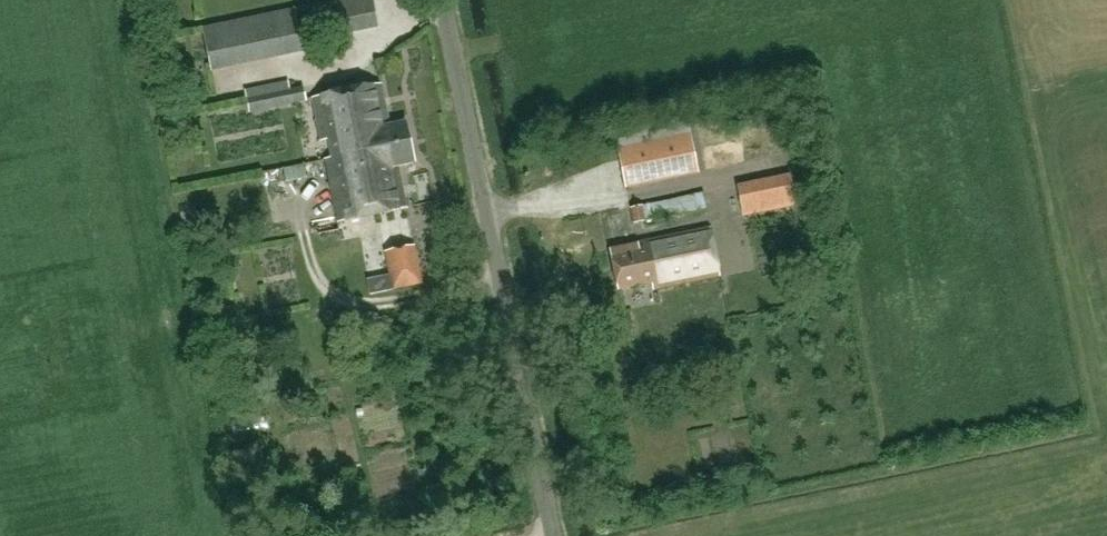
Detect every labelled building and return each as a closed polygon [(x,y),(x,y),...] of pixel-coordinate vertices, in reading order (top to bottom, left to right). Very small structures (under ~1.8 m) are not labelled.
[(342,11),(348,32),(382,22),(376,2),(342,11)] [(214,67),(306,47),(300,21),(208,41),(214,67)] [(332,158),(409,142),(405,121),(389,124),(381,83),(312,97),(320,140),(328,138),(331,157),(332,158)] [(304,87),(247,99),(250,112),(306,101),(304,87)] [(626,185),(697,170),(690,135),(619,150),(626,185)] [(332,158),(331,157),(324,159),(336,221),(406,207),(397,166),(413,163),(409,142),(332,158)] [(743,211),(800,207),(797,175),(741,180),(743,211)] [(693,215),(712,210),(708,193),(688,198),(693,215)] [(630,208),(634,224),(644,222),(641,206),(630,208)] [(648,241),(610,249),(618,290),(654,283),(655,289),(720,276),(709,227),(648,240),(648,241)] [(414,245),(386,251),(393,289),(421,283),(414,245)]
